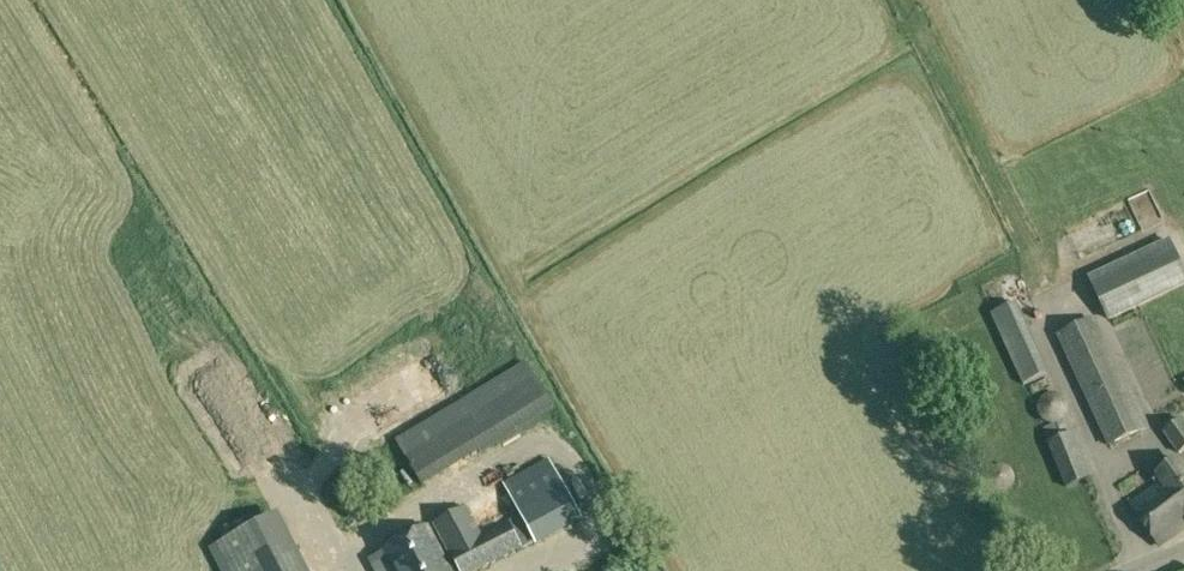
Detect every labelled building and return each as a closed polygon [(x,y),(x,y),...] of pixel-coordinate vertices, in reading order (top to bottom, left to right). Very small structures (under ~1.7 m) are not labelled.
[(1134,213),(1152,211),(1151,195),(1132,196),(1134,213)] [(1170,240),(1088,278),(1094,291),(1104,316),(1160,291),(1183,280),(1183,269),(1170,240)] [(995,302),(1010,294),(1004,282),(989,289),(995,302)] [(1033,357),(1026,342),(1010,306),(992,314),(1008,349),(1016,365),(1026,388),(1043,380),(1033,357)] [(1145,307),(1111,322),(1143,394),(1177,378),(1145,307)] [(1144,428),(1093,320),(1059,336),(1109,444),(1144,428)] [(554,408),(537,380),(410,457),(426,484),(554,408)] [(1044,399),(1039,406),(1039,416),(1045,423),(1045,422),(1053,424),(1058,424),(1063,423),(1067,417),(1067,409),(1066,400),(1058,396),(1051,397),(1044,399)] [(1163,431),(1179,453),(1183,450),(1183,422),(1181,418),(1163,431)] [(1072,433),(1048,442),(1065,487),(1090,478),(1072,433)] [(433,524),(459,570),(483,570),(536,545),(583,521),(549,458),(503,483),(520,516),(482,537),(466,507),(433,524)] [(1168,492),(1136,514),(1158,545),(1183,526),(1183,467),(1179,460),(1156,476),(1168,492)] [(1005,491),(1011,489),(1013,482),(1013,476),(1011,470),(1011,471),(1007,468),(1002,467),(997,467),(992,469),(989,473),(989,479),(990,486),(996,490),(1000,491),(1005,491)] [(216,553),(225,570),(301,570),(276,523),(216,553)] [(381,552),(392,570),(453,570),(429,525),(381,551),(381,552)] [(381,552),(367,560),(373,570),(392,570),(381,552)] [(609,554),(597,563),(602,570),(621,570),(609,554)]
